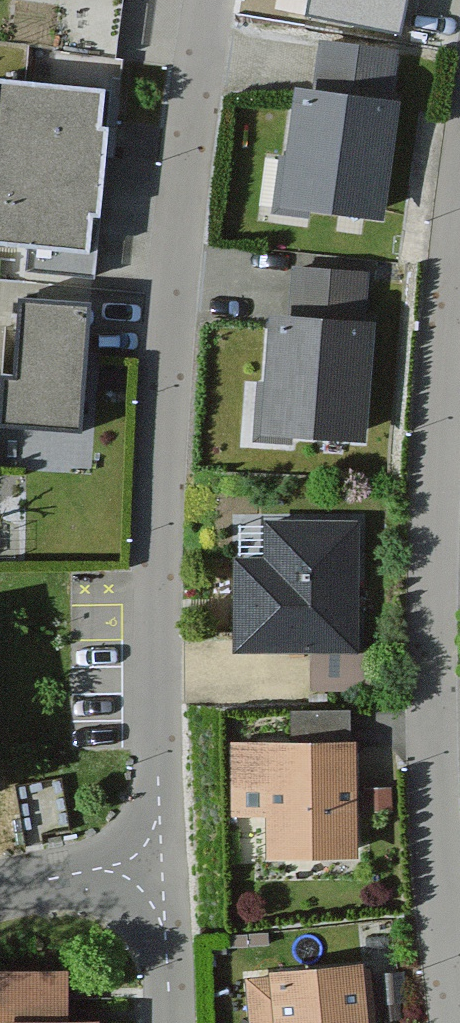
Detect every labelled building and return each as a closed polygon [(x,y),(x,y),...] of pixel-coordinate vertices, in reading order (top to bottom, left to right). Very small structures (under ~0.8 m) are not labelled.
[(342,17),(396,31),(404,0),(347,0),(342,17)] [(322,41),(313,91),(299,89),(282,209),(386,223),(403,106),(388,104),(397,55),(322,41)] [(58,46),(57,68),(107,71),(108,48),(58,46)] [(4,87),(0,129),(0,253),(92,262),(95,223),(106,224),(113,136),(104,135),(108,97),(4,87)] [(367,280),(296,274),(292,320),(270,318),(263,389),(270,389),(265,436),(369,446),(379,330),(363,329),(367,280)] [(96,312),(28,309),(24,385),(8,384),(6,437),(90,441),(96,312)] [(358,528),(265,527),(265,567),(241,567),(240,655),(357,656),(358,528)] [(360,748),(233,748),(233,825),(272,825),(272,864),(361,864),(360,748)] [(374,976),(250,985),(253,1022),(378,1022),(374,976)] [(71,978),(0,977),(0,1022),(71,1022),(71,978)]
